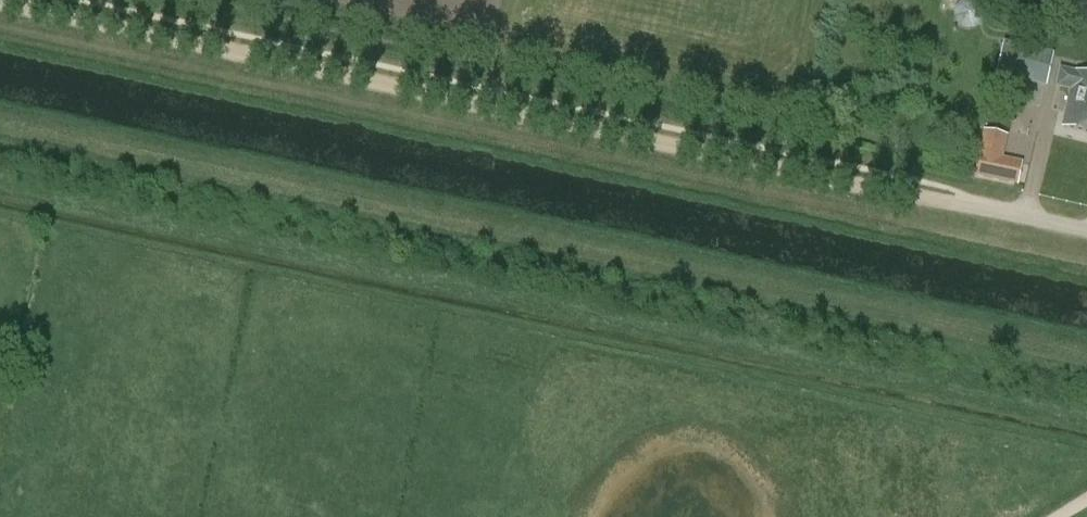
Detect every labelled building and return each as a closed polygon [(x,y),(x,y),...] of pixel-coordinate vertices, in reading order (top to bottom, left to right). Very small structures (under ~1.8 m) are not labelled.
[(1046,86),(1051,57),(1004,48),(997,76),(1046,86)] [(1060,70),(1056,88),(1071,91),(1063,127),(1086,133),(1086,76),(1060,70)] [(983,131),(979,154),(974,177),(1017,186),(1022,162),(1004,158),(1008,136),(983,131)]
